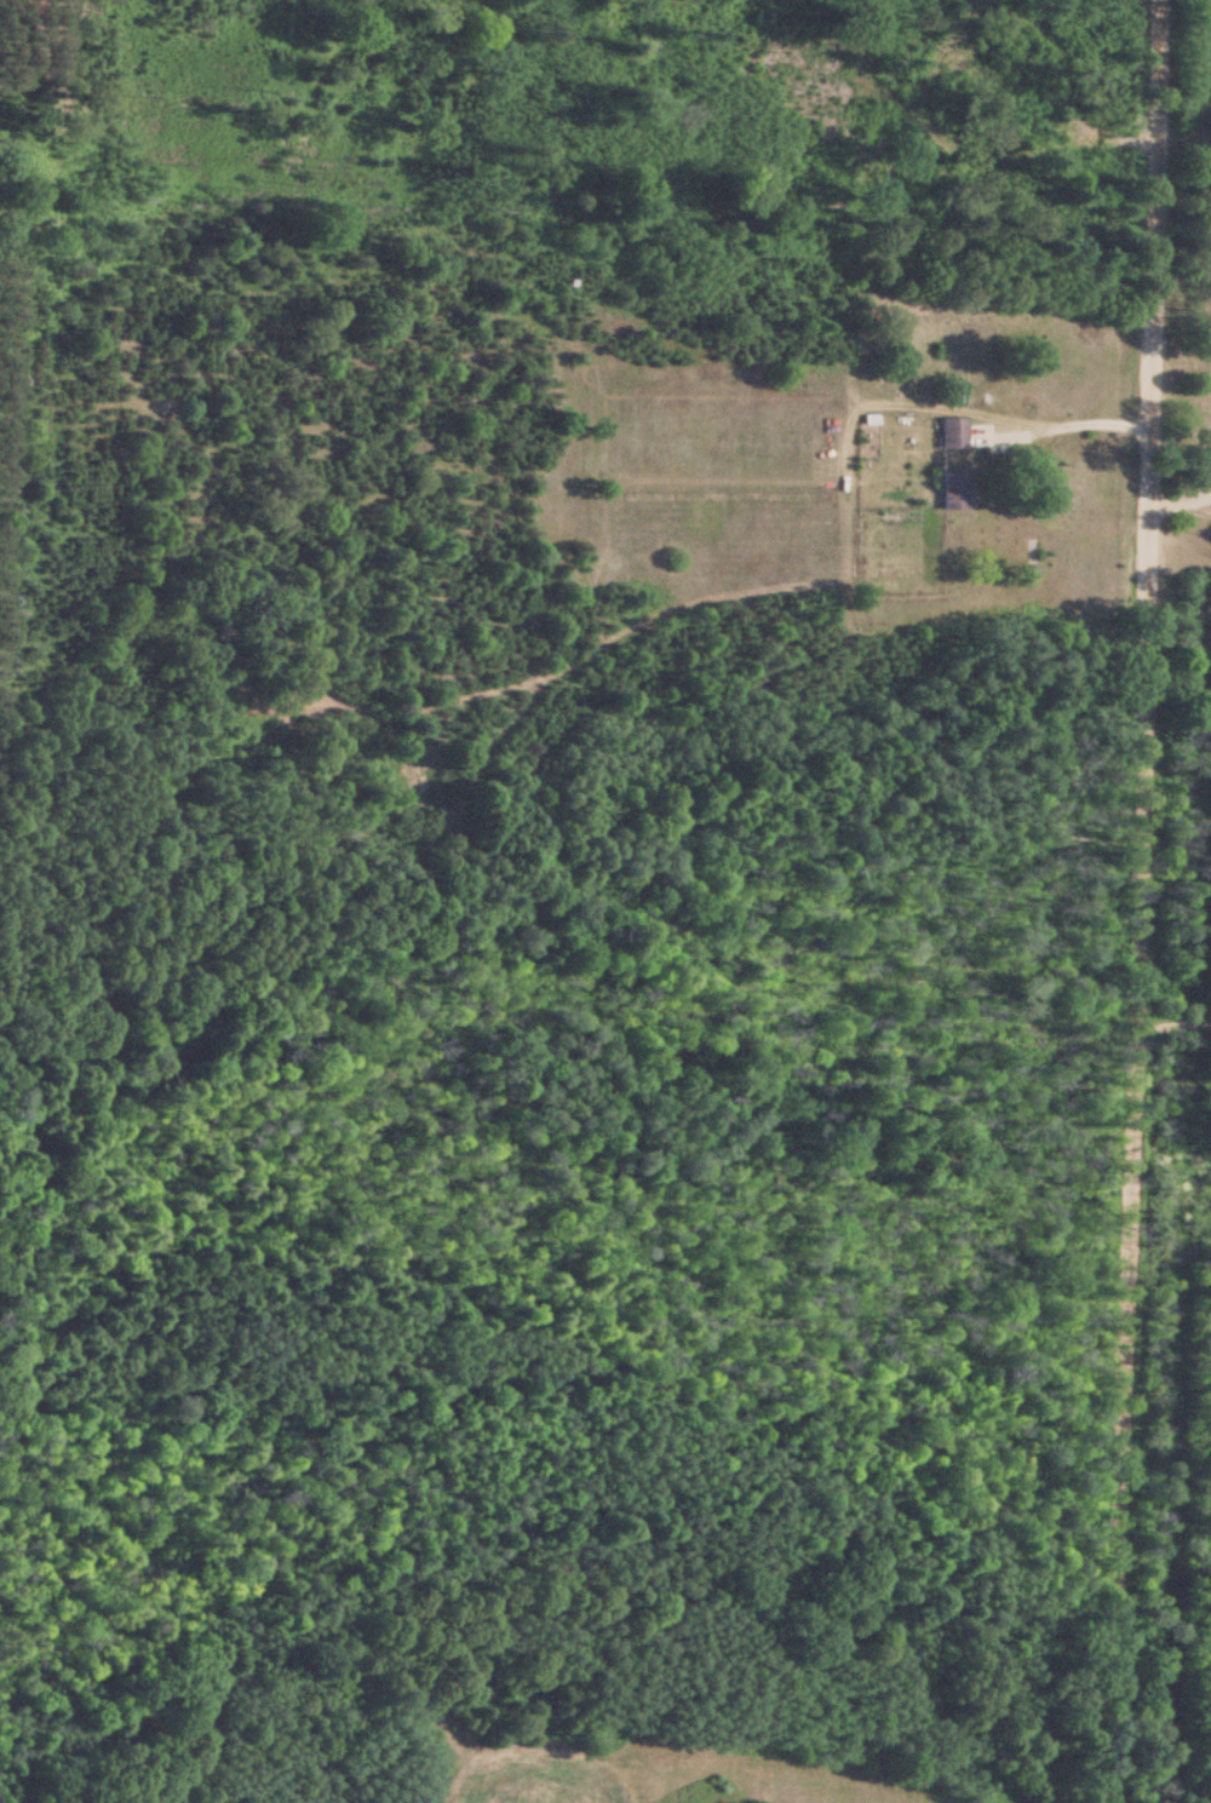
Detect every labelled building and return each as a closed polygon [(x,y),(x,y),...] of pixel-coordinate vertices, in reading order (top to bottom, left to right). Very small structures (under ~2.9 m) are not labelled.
[(966,417),(938,417),(938,449),(966,449),(966,417)] [(966,508),(966,468),(938,468),(938,508),(966,508)]
